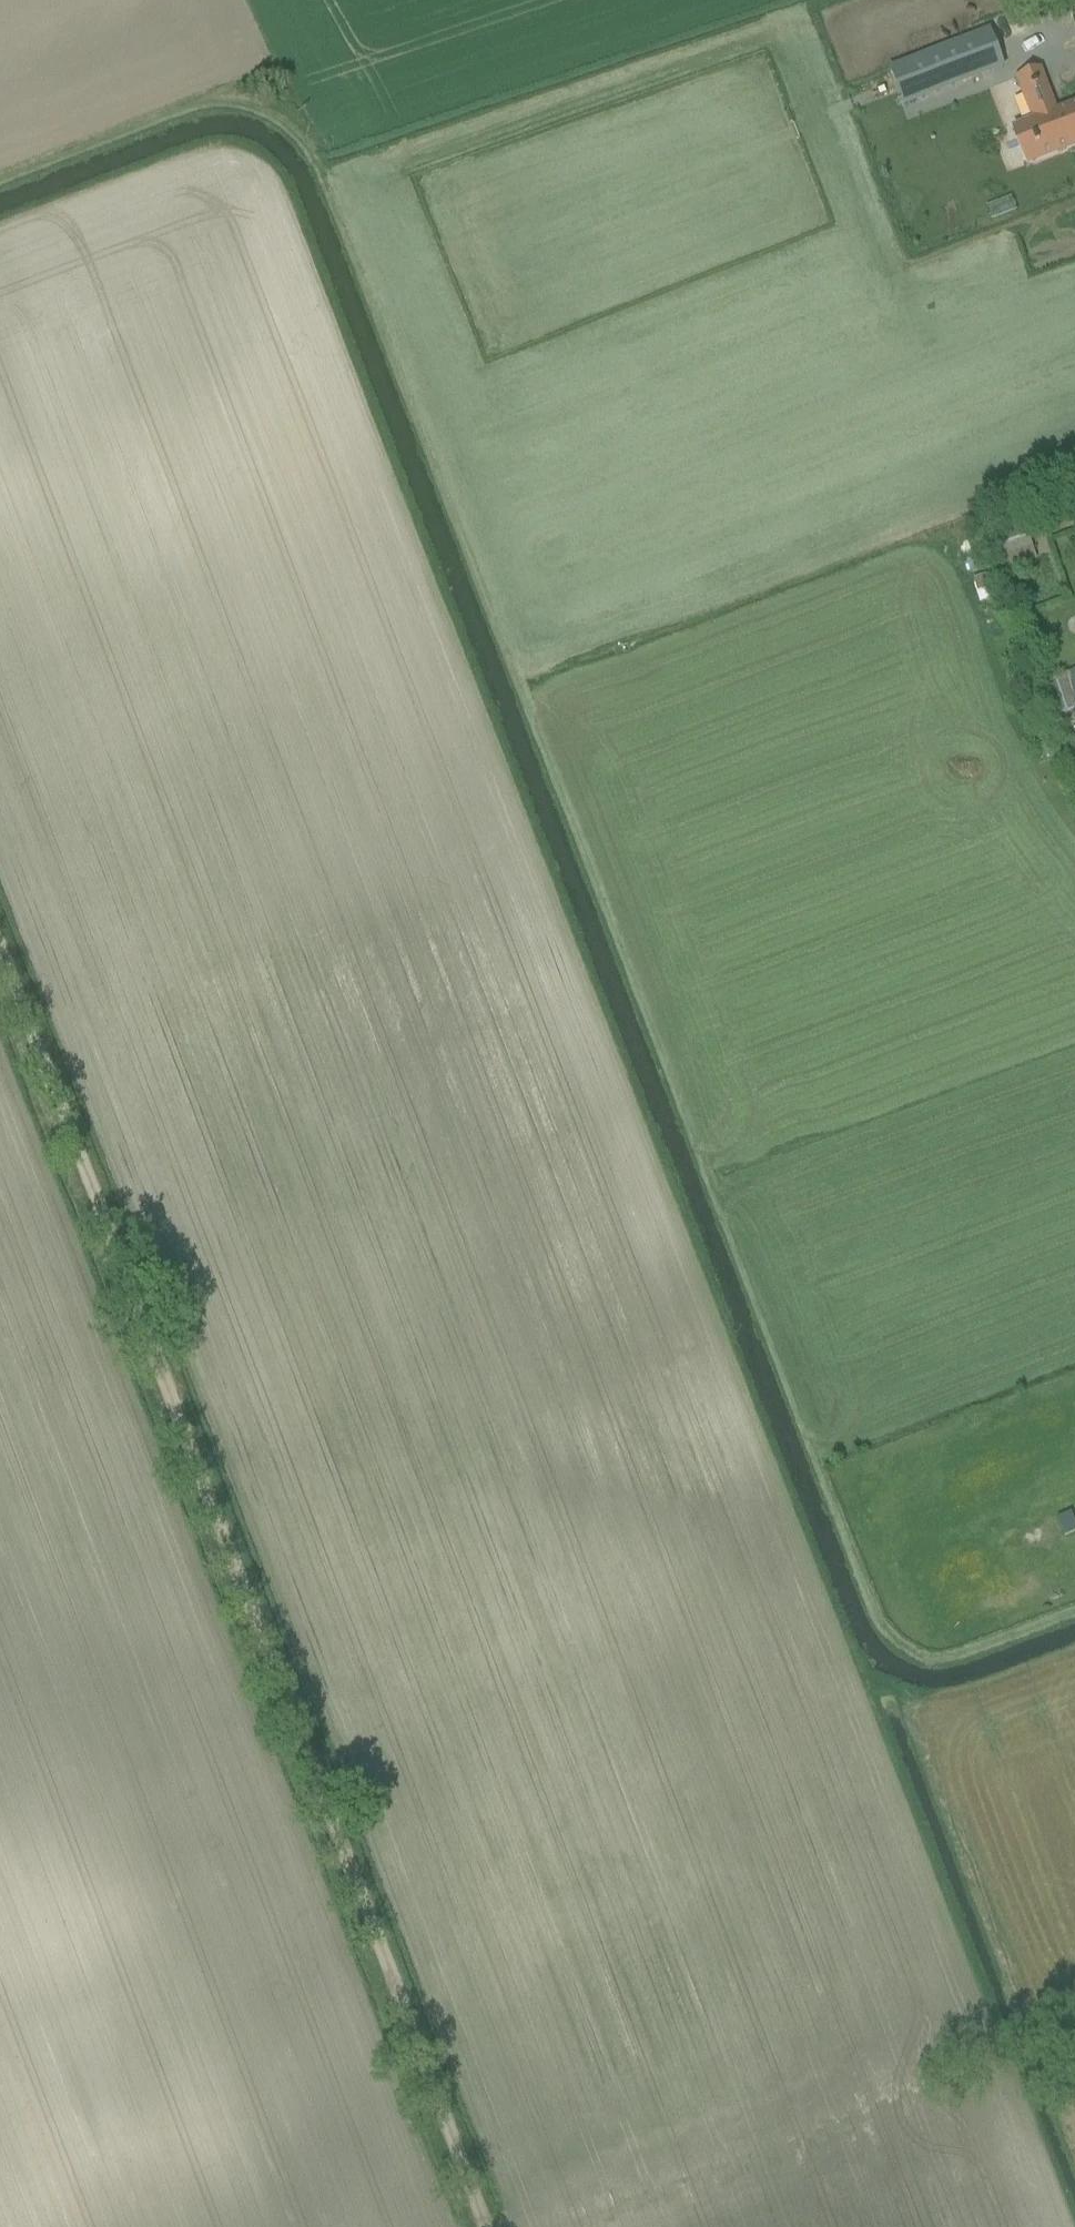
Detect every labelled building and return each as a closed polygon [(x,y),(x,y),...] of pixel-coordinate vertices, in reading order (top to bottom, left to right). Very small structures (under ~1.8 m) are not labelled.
[(976,36),(903,65),(918,103),(991,74),(976,36)] [(1057,114),(1040,70),(1016,79),(1033,123),(1002,135),(1016,171),(1074,148),(1074,107),(1057,114)] [(1001,560),(1006,572),(1038,560),(1021,516),(991,528),(996,540),(1003,559),(1001,560)] [(987,574),(973,577),(979,602),(994,598),(987,574)] [(1065,676),(1044,683),(1056,717),(1074,710),(1074,671),(1065,676)]
